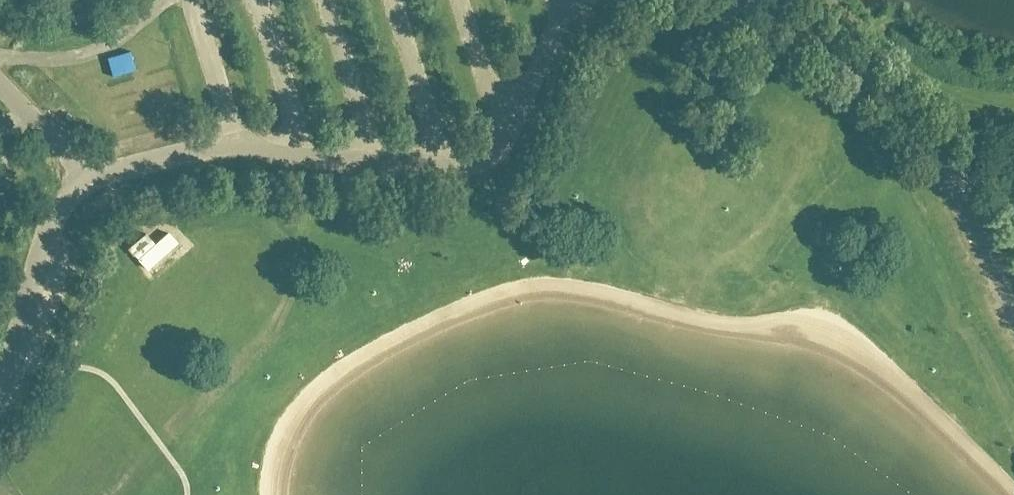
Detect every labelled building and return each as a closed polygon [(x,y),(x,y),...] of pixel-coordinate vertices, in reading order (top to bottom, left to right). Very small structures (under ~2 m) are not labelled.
[(446,9),(460,5),(459,0),(443,0),(446,9)] [(477,14),(469,17),(475,34),(484,30),(477,14)] [(99,132),(92,125),(87,130),(95,137),(99,132)] [(148,276),(166,260),(157,251),(140,267),(148,276)]
